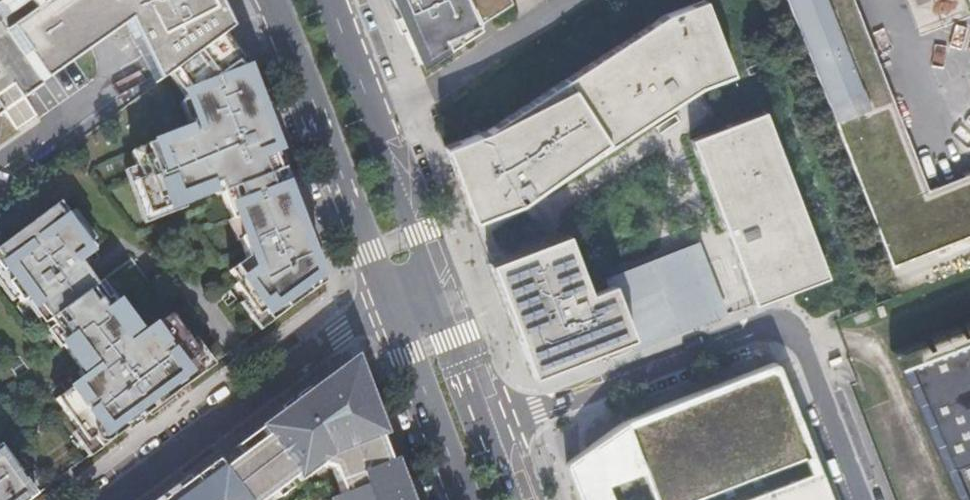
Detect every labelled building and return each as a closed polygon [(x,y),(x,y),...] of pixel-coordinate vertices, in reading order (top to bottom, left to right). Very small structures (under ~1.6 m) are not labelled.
[(160,0),(48,0),(37,8),(31,0),(1,0),(0,0),(0,19),(1,21),(23,5),(29,14),(5,31),(42,84),(126,25),(160,0)] [(126,25),(154,85),(241,32),(218,0),(160,0),(126,25)] [(418,65),(512,4),(511,0),(390,0),(397,16),(418,65)] [(891,269),(969,239),(969,175),(930,190),(857,0),(788,0),(891,269)] [(472,222),(519,204),(697,86),(731,73),(705,3),(666,18),(490,129),(444,147),(472,222)] [(261,339),(333,286),(242,35),(169,75),(190,104),(195,127),(133,157),(138,167),(125,174),(152,231),(224,201),(248,263),(227,273),(261,339)] [(760,110),(687,140),(753,305),(827,277),(760,110)] [(100,447),(154,407),(201,372),(195,364),(201,359),(168,316),(134,341),(129,334),(133,331),(109,298),(106,301),(77,262),(91,251),(77,232),(73,235),(65,225),(69,222),(57,205),(0,247),(0,270),(2,272),(6,269),(14,279),(7,284),(21,303),(27,298),(34,307),(37,304),(60,335),(57,337),(81,370),(85,367),(90,374),(55,400),(87,442),(93,438),(100,447)] [(588,292),(565,233),(488,263),(532,376),(596,352),(632,337),(611,283),(588,292)] [(695,254),(616,285),(637,335),(715,304),(695,254)] [(952,499),(969,499),(969,326),(903,347),(952,499)] [(566,464),(580,499),(829,499),(777,364),(625,419),(566,464)] [(243,453),(233,461),(222,469),(216,461),(164,499),(294,499),(327,473),(337,499),(408,499),(403,488),(399,489),(378,436),(383,435),(358,369),(345,378),(339,370),(304,396),(260,428),(266,436),(243,453)] [(33,497),(0,454),(0,499),(29,499),(33,497)]
